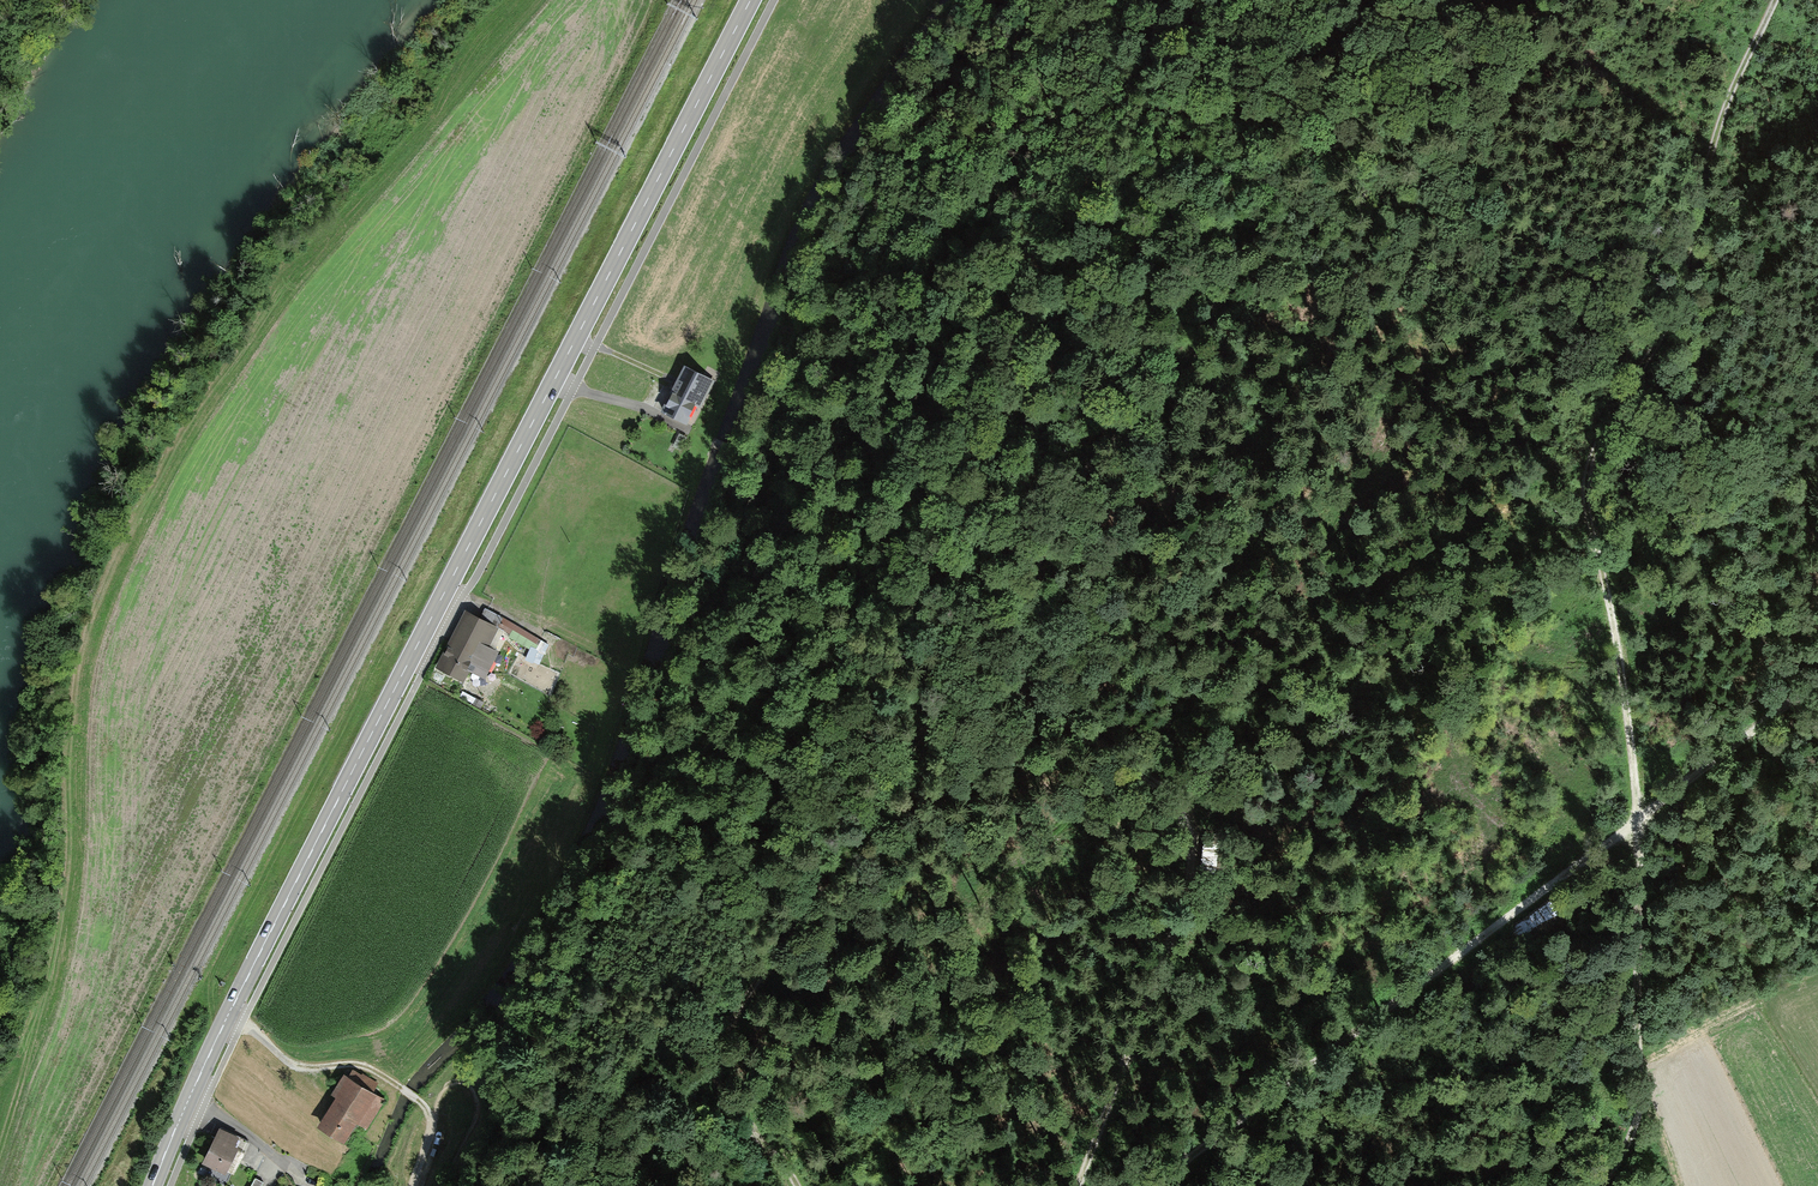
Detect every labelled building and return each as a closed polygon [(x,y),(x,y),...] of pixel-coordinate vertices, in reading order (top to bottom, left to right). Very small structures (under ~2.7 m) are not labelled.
[(711,383),(679,367),(657,411),(684,424),(693,407),(698,409),(711,383)] [(491,630),(462,615),(433,671),(461,685),(467,673),(481,680),(495,653),(482,647),(491,630)] [(376,1083),(349,1068),(314,1129),(338,1143),(351,1120),(365,1128),(381,1099),(370,1093),(376,1083)] [(238,1137),(213,1127),(198,1162),(231,1176),(240,1154),(232,1150),(238,1137)]
